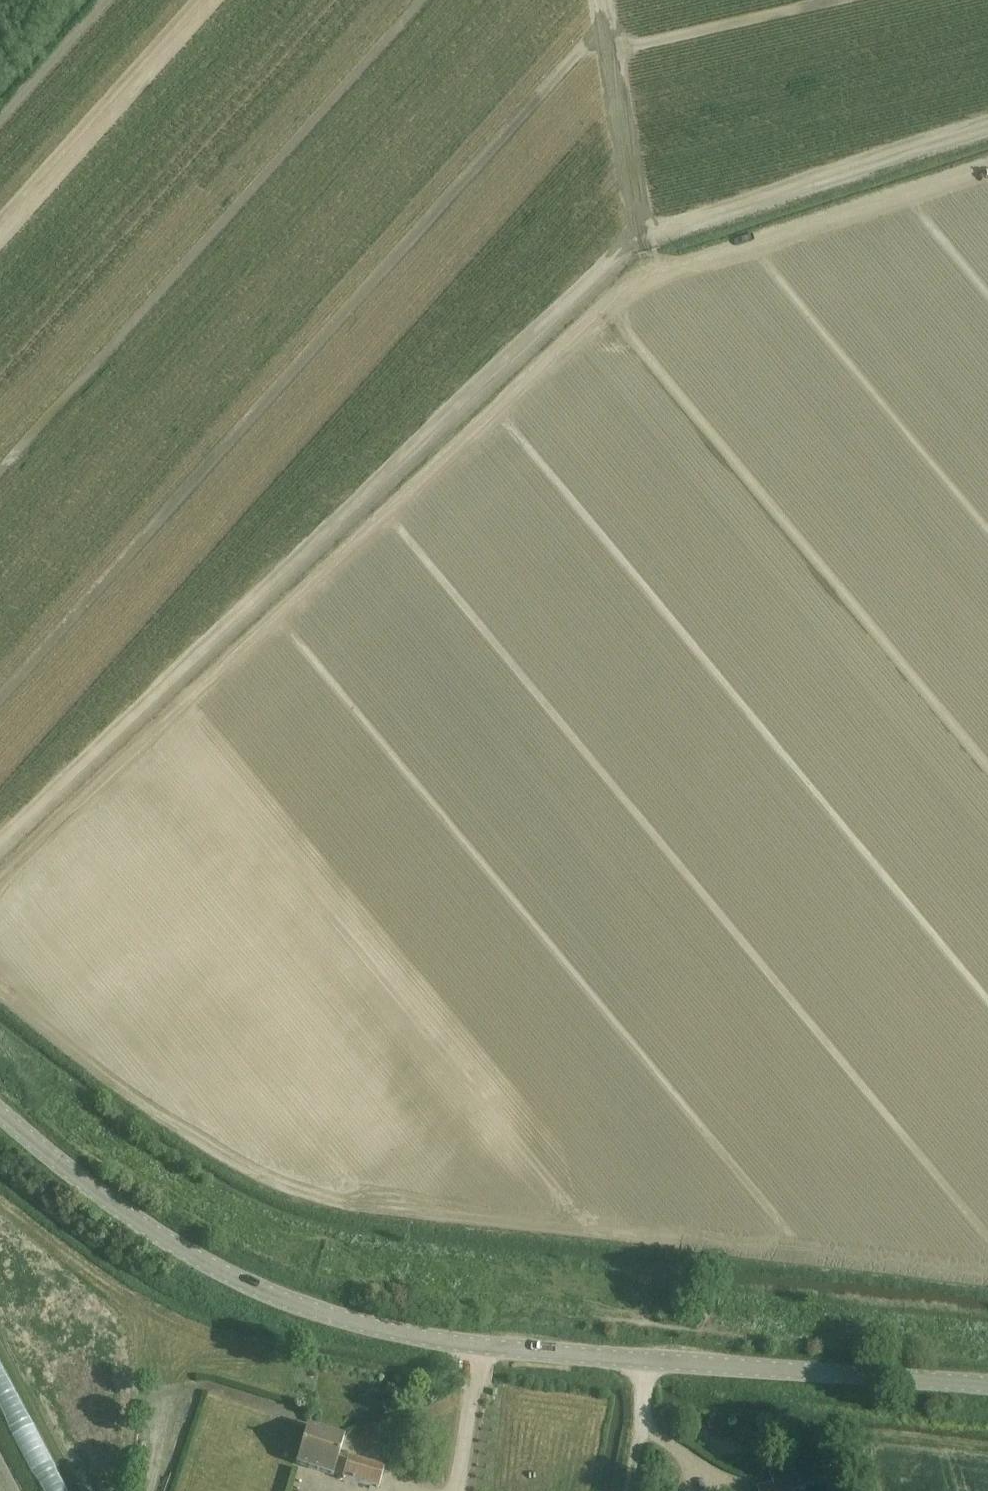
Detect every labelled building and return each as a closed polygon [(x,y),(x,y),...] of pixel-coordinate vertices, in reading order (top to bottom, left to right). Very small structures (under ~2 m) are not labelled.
[(307,1426),(295,1465),(377,1490),(384,1469),(338,1455),(344,1438),(307,1426)]
